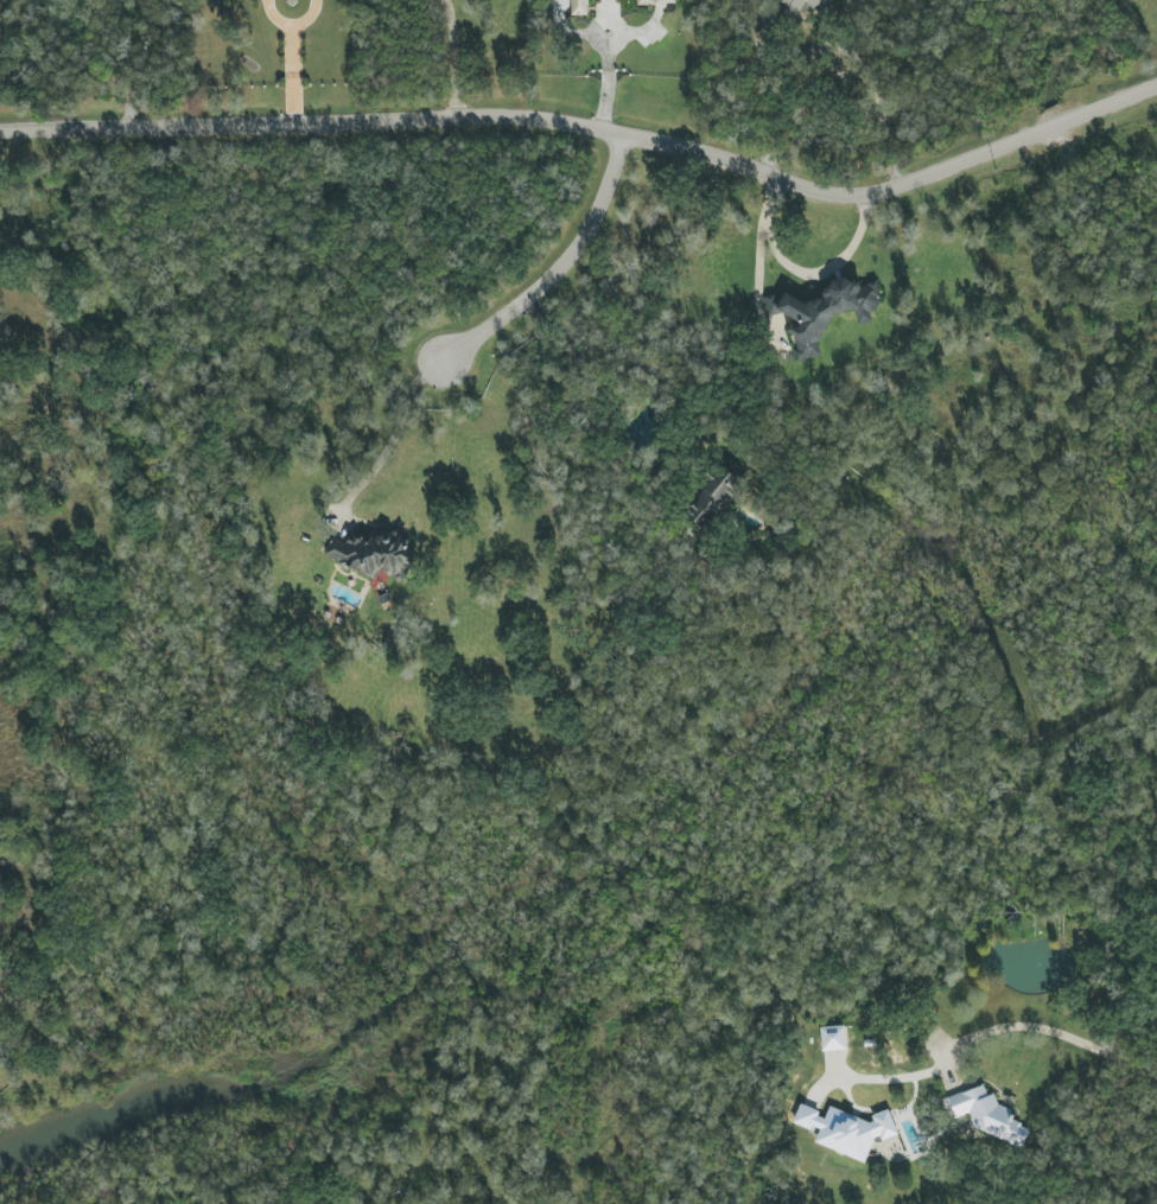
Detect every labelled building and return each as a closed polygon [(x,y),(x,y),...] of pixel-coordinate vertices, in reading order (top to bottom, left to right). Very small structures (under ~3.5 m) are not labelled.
[(571,15),(589,15),(589,0),(571,0),(571,15)] [(785,12),(828,12),(828,0),(785,0),(785,12)] [(798,362),(823,356),(817,334),(828,327),(834,315),(853,310),(856,315),(859,325),(872,322),(870,313),(876,309),(881,297),(877,281),(862,285),(845,277),(841,279),(822,290),(824,298),(811,301),(808,303),(783,293),(765,297),(769,316),(781,313),(802,323),(788,332),(793,338),(798,362)] [(743,486),(723,466),(681,510),(701,530),(743,486)] [(401,529),(325,546),(327,559),(338,557),(341,570),(356,567),(358,579),(373,576),(372,572),(387,569),(388,576),(410,571),(401,529)] [(847,1050),(846,1028),(824,1030),(825,1051),(847,1050)] [(947,1097),(955,1118),(969,1113),(975,1129),(1022,1147),(1029,1127),(1014,1122),(1010,1109),(998,1104),(996,1096),(986,1093),(984,1084),(947,1097)] [(866,1162),(875,1136),(884,1139),(898,1134),(890,1110),(875,1114),(872,1122),(829,1107),(823,1125),(818,1110),(800,1104),(793,1124),(810,1129),(821,1126),(815,1144),(866,1162)]
